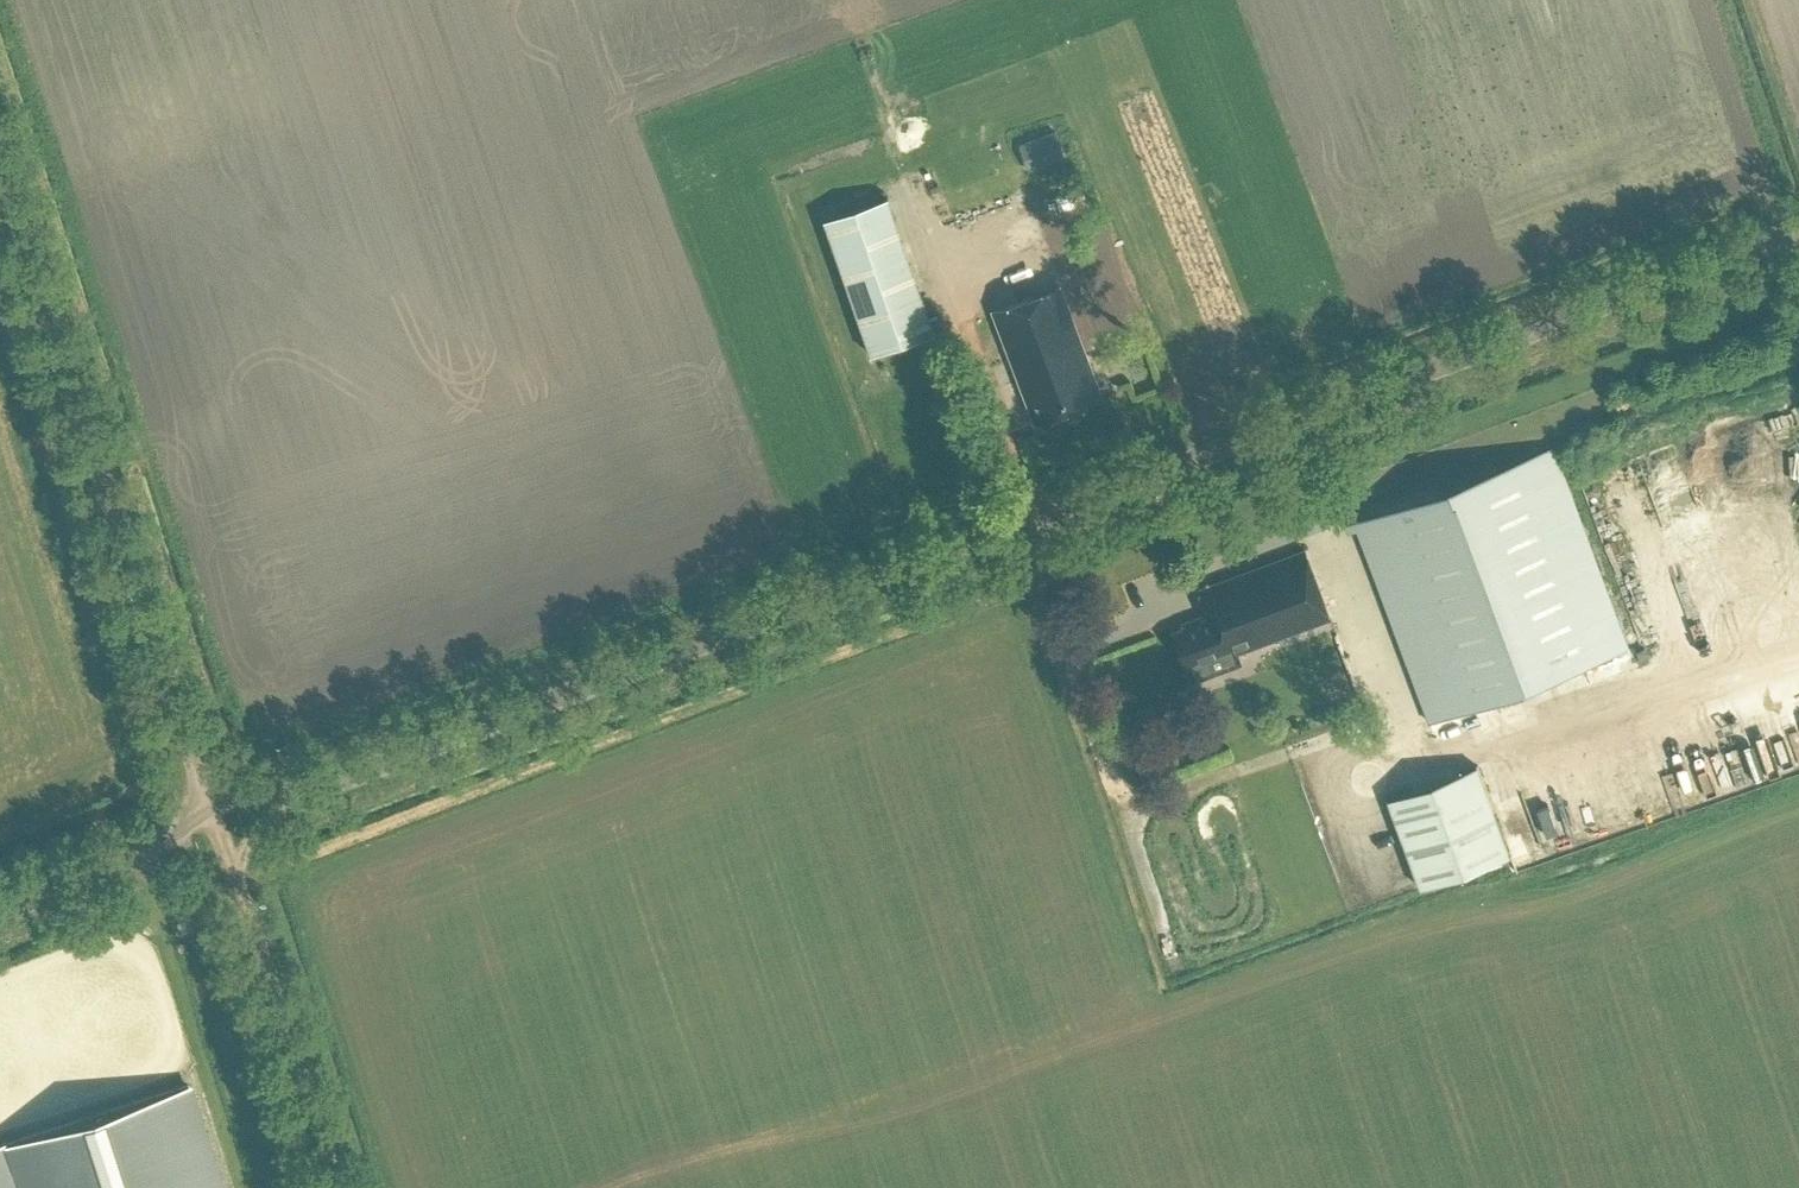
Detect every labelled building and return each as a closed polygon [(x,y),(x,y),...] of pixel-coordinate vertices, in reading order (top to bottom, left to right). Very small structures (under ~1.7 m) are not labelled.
[(1059,124),(1017,138),(1028,171),(1070,156),(1059,124)] [(898,195),(833,216),(877,353),(942,332),(898,195)] [(1058,287),(993,312),(1035,422),(1100,398),(1058,287)] [(1631,646),(1558,452),(1357,527),(1430,720),(1508,690),(1509,692),(1631,646)] [(1305,549),(1197,589),(1205,613),(1191,618),(1193,624),(1173,631),(1186,668),(1188,668),(1192,679),(1215,671),(1211,659),(1221,655),(1222,658),(1331,618),(1305,549)] [(1758,786),(1798,774),(1784,722),(1743,733),(1758,786)] [(1510,853),(1477,764),(1386,797),(1419,887),(1510,853)] [(188,1083),(7,1141),(7,1140),(0,1143),(0,1187),(222,1187),(188,1083)]
